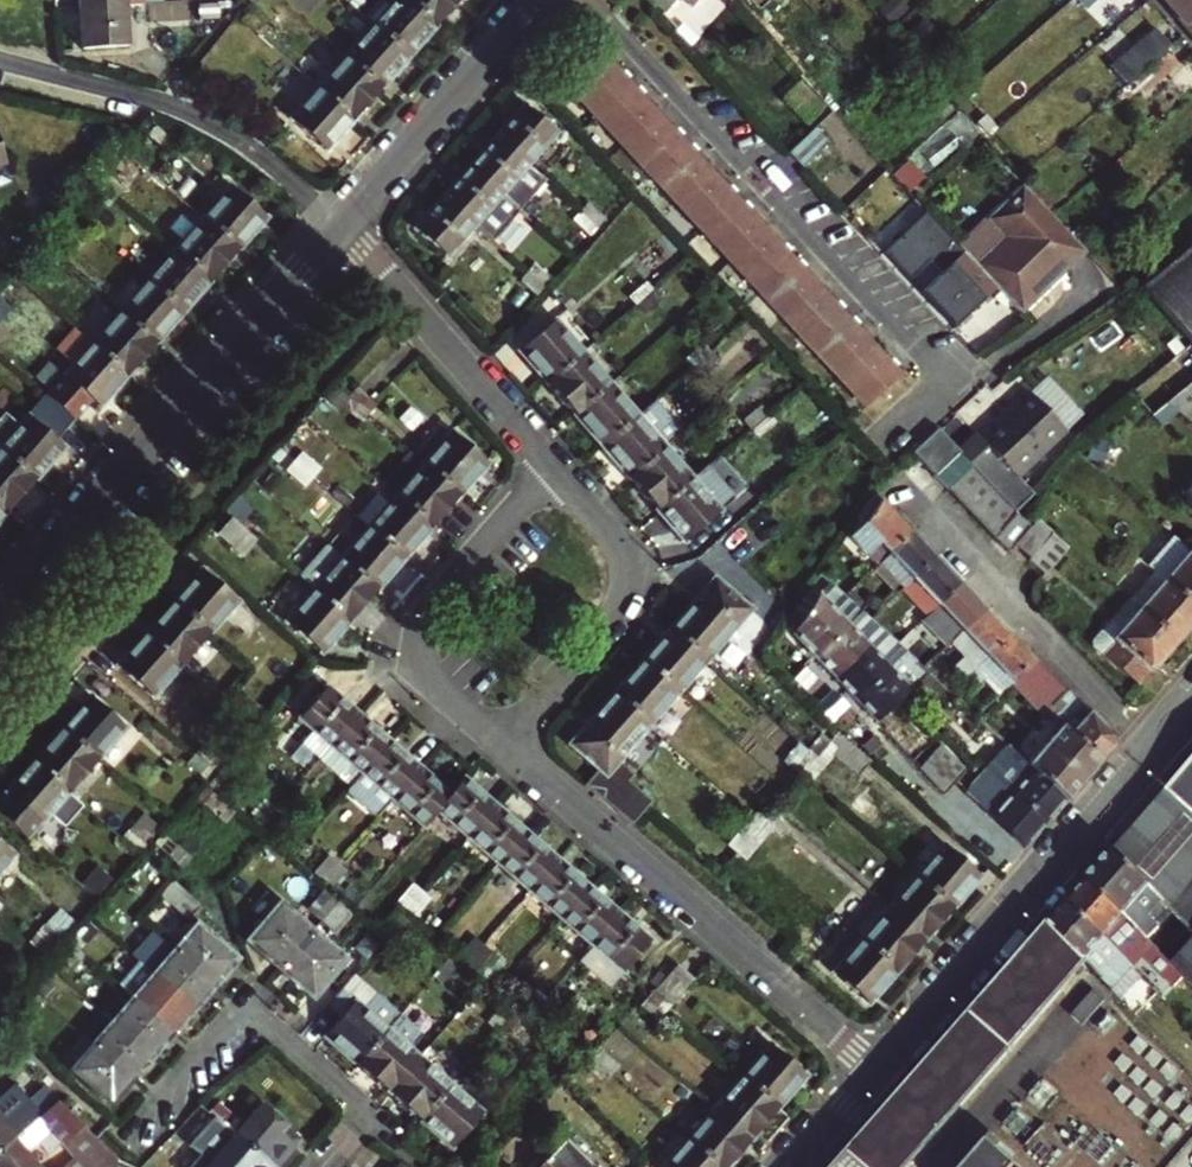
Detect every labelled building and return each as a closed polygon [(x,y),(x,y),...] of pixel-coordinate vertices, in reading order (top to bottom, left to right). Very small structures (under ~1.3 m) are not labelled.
[(80,9),(127,7),(127,0),(80,0),(80,9)] [(411,0),(398,0),(375,26),(411,56),(439,25),(411,0)] [(439,25),(442,21),(460,0),(411,0),(439,25)] [(1191,27),(1191,0),(1164,0),(1190,29),(1191,27)] [(127,7),(80,9),(83,49),(129,47),(127,7)] [(244,21),(260,35),(267,27),(251,13),(244,21)] [(384,87),(411,56),(375,26),(349,56),(384,87)] [(1171,46),(1166,41),(1155,29),(1110,67),(1125,85),(1171,46)] [(1178,65),(1166,51),(1132,81),(1142,94),(1178,65)] [(384,87),(349,56),(321,88),(356,118),(380,91),(384,87)] [(598,117),(631,86),(604,56),(570,87),(598,117)] [(625,146),(659,115),(631,86),(598,117),(625,146)] [(352,122),(356,118),(321,88),(292,120),(328,150),(352,122)] [(497,137),(528,164),(556,133),(524,106),(497,137)] [(652,175),(685,144),(659,115),(625,146),(652,175)] [(819,131),(794,156),(808,170),(833,146),(819,131)] [(528,164),(497,137),(470,168),(501,195),(528,164)] [(127,152),(143,166),(150,158),(134,144),(127,152)] [(712,172),(685,144),(652,175),(678,203),(712,172)] [(501,195),(470,168),(443,198),(474,225),(494,242),(520,211),(501,195)] [(678,203),(704,232),(738,200),(712,172),(678,203)] [(107,177),(100,185),(115,198),(122,190),(107,177)] [(108,206),(115,198),(100,185),(93,193),(108,206)] [(1006,236),(976,263),(1017,308),(1082,251),(1025,186),(989,217),(1006,236)] [(243,247),(268,218),(233,187),(203,220),(239,251),(243,247)] [(474,225),(443,198),(416,230),(447,257),(474,225)] [(738,200),(704,232),(732,261),(765,230),(738,200)] [(589,205),(583,212),(599,227),(606,219),(589,205)] [(575,221),(591,235),(599,227),(583,212),(575,221)] [(217,276),(239,251),(203,220),(176,251),(212,282),(217,276)] [(758,290),(792,259),(765,230),(732,261),(758,290)] [(44,247),(59,261),(66,253),(51,240),(44,247)] [(1143,286),(1191,344),(1133,392),(1153,416),(1170,401),(1191,383),(1191,245),(1143,286)] [(53,268),(59,261),(44,247),(37,255),(53,268)] [(149,281),(185,313),(212,282),(176,251),(149,281)] [(758,290),(785,319),(819,288),(792,259),(758,290)] [(536,265),(529,273),(546,288),(553,280),(536,265)] [(538,296),(546,288),(529,273),(522,281),(538,296)] [(121,313),(157,344),(185,313),(149,281),(121,313)] [(631,295),(637,303),(653,289),(647,281),(631,295)] [(819,288),(785,319),(812,348),(846,316),(819,288)] [(653,289),(637,303),(645,311),(661,297),(653,289)] [(94,344),(130,375),(154,347),(157,344),(121,313),(94,344)] [(873,345),(846,316),(812,348),(839,376),(873,345)] [(543,379),(546,382),(583,350),(556,320),(519,352),(543,379)] [(94,344),(77,330),(59,351),(75,365),(47,396),(83,428),(126,379),(130,375),(94,344)] [(900,375),(873,345),(839,376),(866,406),(900,375)] [(686,361),(693,368),(709,353),(703,346),(686,361)] [(575,415),(612,383),(583,350),(546,382),(571,411),(575,415)] [(701,376),(717,362),(709,353),(693,368),(701,376)] [(638,414),(612,383),(575,415),(602,446),(638,414)] [(1170,401),(1180,409),(1191,420),(1191,383),(1170,401)] [(1029,390),(1022,397),(1062,436),(1068,431),(1029,390)] [(375,406),(358,391),(351,399),(368,414),(375,406)] [(1062,436),(1022,397),(979,439),(1018,479),(1062,436)] [(361,422),(368,414),(351,399),(344,407),(361,422)] [(638,414),(602,446),(629,478),(665,446),(678,435),(682,431),(655,400),(638,414)] [(1180,409),(1170,401),(1153,416),(1160,425),(1180,409)] [(741,423),(748,430),(764,416),(757,409),(741,423)] [(30,416),(2,448),(37,479),(65,448),(30,416)] [(772,425),(764,416),(748,430),(755,439),(772,425)] [(460,495),(464,491),(488,463),(452,432),(424,463),(460,495)] [(657,509),(693,478),(665,446),(629,478),(634,483),(657,509)] [(2,448),(0,450),(0,502),(9,511),(37,479),(2,448)] [(947,488),(971,466),(958,453),(935,475),(947,488)] [(295,463),(312,477),(320,469),(303,454),(295,463)] [(305,485),(312,477),(295,463),(288,471),(305,485)] [(396,495),(433,526),(436,522),(460,495),(424,463),(396,495)] [(947,488),(959,500),(982,478),(971,466),(947,488)] [(706,467),(693,478),(657,509),(661,514),(685,542),(721,510),(734,499),(706,467)] [(970,512),(993,489),(982,478),(959,500),(970,512)] [(1017,513),(993,489),(970,512),(995,539),(1017,513)] [(369,526),(405,558),(433,526),(396,495),(369,526)] [(891,553),(913,533),(881,500),(855,540),(869,555),(873,552),(877,556),(881,552),(886,548),(891,553)] [(4,516),(9,511),(0,502),(0,521),(4,516)] [(1014,544),(1030,526),(1017,513),(995,539),(1008,552),(1014,544)] [(1031,558),(1053,532),(1036,518),(1030,526),(1014,544),(1031,558)] [(257,541),(231,519),(218,534),(244,556),(257,541)] [(341,558),(377,590),(405,558),(369,526),(341,558)] [(1069,546),(1053,532),(1031,558),(1029,560),(1044,573),(1069,546)] [(905,589),(937,559),(913,533),(891,553),(897,560),(885,571),(903,591),(905,589)] [(881,552),(886,557),(891,553),(886,548),(881,552)] [(1166,580),(1191,603),(1191,550),(1166,580)] [(877,556),(882,561),(886,557),(881,552),(877,556)] [(313,589),(350,620),(374,594),(377,590),(341,558),(329,572),(314,559),(299,576),(313,589)] [(962,585),(937,559),(905,589),(930,616),(962,585)] [(202,571),(174,603),(210,634),(238,602),(202,571)] [(1176,640),(1191,623),(1191,603),(1166,580),(1157,573),(1132,601),(1141,609),(1176,640)] [(714,578),(671,628),(669,630),(705,661),(708,658),(751,609),(714,578)] [(794,635),(815,657),(862,612),(845,596),(829,581),(794,635)] [(964,630),(985,610),(962,585),(930,616),(953,640),(964,630)] [(313,589),(285,621),(322,653),(347,625),(350,620),(313,589)] [(845,596),(862,612),(871,620),(878,614),(851,590),(845,596)] [(1132,601),(1105,631),(1115,639),(1141,609),(1132,601)] [(210,634),(174,603),(147,634),(182,665),(210,634)] [(1115,639),(1150,670),(1176,640),(1141,609),(1115,639)] [(978,665),(1009,635),(985,610),(964,630),(970,637),(961,646),(978,665)] [(815,657),(836,679),(884,632),(871,620),(862,612),(815,657)] [(905,639),(878,614),(871,620),(884,632),(899,645),(905,639)] [(705,661),(669,630),(642,662),(678,693),(705,661)] [(836,679),(856,700),(906,652),(899,645),(884,632),(836,679)] [(182,665),(147,634),(142,638),(118,666),(154,697),(180,668),(182,665)] [(950,692),(959,700),(986,674),(1002,690),(1008,684),(1033,660),(1009,635),(978,665),(950,692)] [(905,639),(899,645),(906,652),(923,668),(930,662),(905,639)] [(1138,684),(1150,670),(1115,639),(1102,653),(1138,684)] [(906,652),(856,700),(877,722),(901,699),(929,673),(923,668),(906,652)] [(1068,689),(1037,656),(1033,660),(1008,684),(1039,716),(1046,714),(1053,706),(1068,689)] [(642,662),(615,693),(651,724),(678,693),(642,662)] [(804,667),(792,678),(804,690),(816,679),(804,667)] [(331,745),(358,714),(326,687),(300,718),(331,745)] [(1061,727),(1099,760),(1111,747),(1112,736),(1068,689),(1053,706),(1058,711),(1051,718),(1061,727)] [(570,744),(606,775),(651,724),(615,693),(570,744)] [(248,695),(241,703),(257,718),(264,710),(248,695)] [(91,697),(62,729),(98,761),(127,729),(91,697)] [(257,718),(241,703),(234,712),(250,726),(257,718)] [(1058,711),(1053,706),(1046,714),(1051,718),(1058,711)] [(362,773),(390,741),(358,714),(331,745),(362,773)] [(1066,799),(1099,760),(1061,727),(1028,764),(1027,766),(1066,799)] [(230,730),(228,728),(208,751),(220,761),(239,738),(230,730)] [(98,761),(62,729),(35,760),(72,792),(98,761)] [(837,732),(829,742),(816,758),(825,765),(834,754),(859,775),(871,761),(837,732)] [(821,735),(808,751),(816,758),(829,742),(821,735)] [(392,799),(419,767),(390,741),(362,773),(392,799)] [(944,745),(920,768),(945,794),(969,772),(944,745)] [(988,773),(1011,793),(1045,823),(1066,799),(1027,766),(1028,764),(1008,745),(988,768),(985,771),(988,773)] [(220,761),(208,751),(203,747),(196,755),(212,769),(220,761)] [(794,767),(802,774),(816,758),(808,751),(794,767)] [(205,777),(212,769),(196,755),(189,763),(205,777)] [(825,765),(816,758),(802,774),(811,781),(825,765)] [(31,764),(6,793),(43,825),(72,792),(35,760),(31,764)] [(1172,787),(1158,802),(1116,850),(1191,927),(1191,764),(1172,787)] [(834,773),(825,765),(811,781),(820,789),(834,773)] [(238,775),(228,766),(210,786),(221,795),(238,775)] [(437,809),(450,794),(419,767),(392,799),(423,825),(437,809)] [(464,778),(450,794),(437,809),(468,837),(495,805),(464,778)] [(1045,823),(1011,793),(1001,804),(976,783),(965,795),(1023,848),(1024,847),(1045,823)] [(196,796),(212,810),(221,799),(205,786),(196,796)] [(0,800),(0,816),(29,842),(43,825),(6,793),(0,800)] [(233,809),(221,799),(212,810),(224,820),(233,809)] [(253,818),(261,825),(275,810),(267,802),(253,818)] [(498,863),(526,832),(495,805),(468,837),(498,863)] [(284,817),(275,810),(261,825),(270,833),(284,817)] [(757,813),(753,818),(744,828),(752,835),(765,820),(757,813)] [(773,827),(765,820),(752,835),(760,842),(773,827)] [(738,852),(752,835),(744,828),(730,845),(738,852)] [(131,831),(124,838),(140,852),(147,844),(131,831)] [(156,841),(171,854),(180,844),(165,831),(156,841)] [(529,890),(556,858),(526,832),(498,863),(529,890)] [(746,859),(760,842),(752,835),(738,852),(746,859)] [(133,860),(140,852),(124,838),(117,846),(133,860)] [(15,856),(0,843),(0,873),(15,856)] [(187,867),(195,857),(180,844),(171,854),(187,867)] [(944,845),(916,876),(952,907),(979,876),(944,845)] [(1091,880),(1174,965),(1191,945),(1191,927),(1116,850),(1091,880)] [(316,871),(324,878),(338,862),(330,855),(316,871)] [(560,917),(587,885),(556,858),(529,890),(560,917)] [(338,862),(324,878),(332,885),(345,869),(338,862)] [(326,887),(320,882),(306,869),(291,886),(311,904),(326,887)] [(952,907),(916,876),(888,908),(924,939),(952,907)] [(203,905),(175,880),(163,895),(190,919),(192,917),(195,919),(204,909),(201,907),(203,905)] [(1091,880),(1071,902),(1134,966),(1144,953),(1174,984),(1183,975),(1174,965),(1091,880)] [(398,899),(408,908),(422,892),(412,883),(398,899)] [(589,887),(587,885),(560,917),(591,944),(618,913),(589,887)] [(323,919),(341,899),(326,887),(311,904),(309,906),(323,919)] [(422,892),(408,908),(415,914),(429,898),(422,892)] [(1053,928),(1092,968),(1104,979),(1115,968),(1125,976),(1134,966),(1071,902),(1065,909),(1053,928)] [(311,933),(282,907),(251,941),(282,969),(313,934),(311,933)] [(924,939),(888,908),(861,939),(897,970),(924,939)] [(618,913),(591,944),(623,971),(649,940),(618,913)] [(46,927),(40,934),(55,948),(62,941),(46,927)] [(236,959),(200,927),(178,952),(214,984),(236,959)] [(1092,968),(1053,928),(847,1166),(918,1166),(1092,968)] [(194,1008),(214,984),(178,952),(156,933),(135,957),(141,961),(157,976),(194,1008)] [(48,957),(55,948),(40,934),(32,943),(48,957)] [(313,934),(282,969),(313,996),(344,961),(313,934)] [(100,944),(91,935),(79,949),(89,957),(100,944)] [(468,960),(482,943),(474,937),(460,954),(468,960)] [(868,1003),(897,970),(861,939),(832,972),(868,1003)] [(491,951),(482,943),(468,960),(476,968),(480,963),(491,951)] [(1174,965),(1183,975),(1191,984),(1191,945),(1174,965)] [(89,957),(79,949),(67,962),(77,970),(89,957)] [(491,951),(480,963),(488,970),(499,958),(491,951)] [(428,969),(436,976),(450,960),(442,953),(428,969)] [(450,960),(436,976),(444,983),(458,967),(450,960)] [(120,985),(137,999),(173,1031),(194,1008),(157,976),(141,961),(120,985)] [(677,963),(649,995),(665,1010),(693,978),(677,963)] [(1115,968),(1104,979),(1114,988),(1125,976),(1115,968)] [(325,1036),(357,1065),(389,1029),(401,1015),(354,972),(319,1013),(335,1025),(325,1036)] [(50,983),(39,996),(48,1004),(60,991),(50,983)] [(522,1007),(530,1014),(545,997),(537,990),(522,1007)] [(665,1010),(649,995),(641,1004),(658,1018),(665,1010)] [(39,996),(23,1013),(32,1021),(48,1004),(39,996)] [(545,997),(530,1014),(537,1020),(540,1016),(548,1022),(558,1009),(545,997)] [(116,1022),(153,1054),(173,1031),(137,999),(116,1022)] [(490,1024),(498,1031),(513,1015),(505,1008),(490,1024)] [(513,1015),(498,1031),(507,1039),(521,1022),(513,1015)] [(116,1022),(96,1045),(133,1077),(153,1054),(116,1022)] [(389,1029),(357,1065),(359,1067),(389,1092),(420,1057),(389,1029)] [(768,1043),(740,1076),(777,1108),(805,1076),(768,1043)] [(133,1077),(96,1045),(74,1069),(111,1102),(133,1077)] [(602,1051),(595,1059),(611,1073),(618,1065),(602,1051)] [(389,1092),(420,1120),(451,1084),(420,1057),(389,1092)] [(611,1073),(595,1059),(587,1068),(604,1082),(611,1073)] [(740,1076),(713,1107),(750,1139),(777,1108),(740,1076)] [(451,1084),(420,1120),(452,1148),(484,1113),(451,1084)] [(0,1150),(0,1166),(38,1166),(27,1153),(54,1132),(74,1157),(62,1166),(111,1166),(120,1159),(59,1103),(43,1115),(0,1150)] [(273,1166),(276,1166),(293,1147),(282,1137),(288,1130),(263,1107),(249,1123),(225,1103),(214,1116),(273,1166)] [(214,1116),(202,1105),(182,1126),(204,1145),(209,1140),(223,1152),(218,1157),(212,1164),(216,1166),(273,1166),(214,1116)] [(43,1115),(36,1106),(22,1117),(20,1114),(4,1126),(0,1120),(0,1150),(43,1115)] [(686,1138),(718,1166),(726,1166),(750,1139),(713,1107),(686,1138)] [(300,1140),(288,1130),(282,1137),(293,1147),(300,1140)] [(661,1166),(718,1166),(686,1138),(661,1166)] [(204,1145),(218,1157),(223,1152),(209,1140),(204,1145)]
